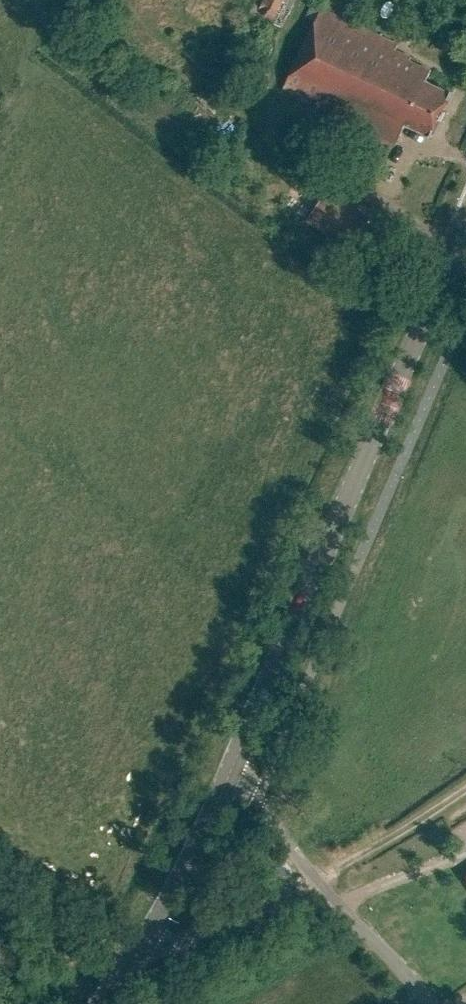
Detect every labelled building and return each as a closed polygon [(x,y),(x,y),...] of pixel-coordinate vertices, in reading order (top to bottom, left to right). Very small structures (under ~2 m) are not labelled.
[(249,9),(282,25),(294,0),(253,0),(249,9)] [(394,47),(397,42),(324,6),(283,89),(397,144),(406,126),(431,138),(453,93),(427,81),(432,70),(411,60),(413,56),(394,47)] [(420,32),(411,27),(405,39),(415,44),(420,32)] [(331,181),(306,218),(349,248),(374,211),(331,181)]
